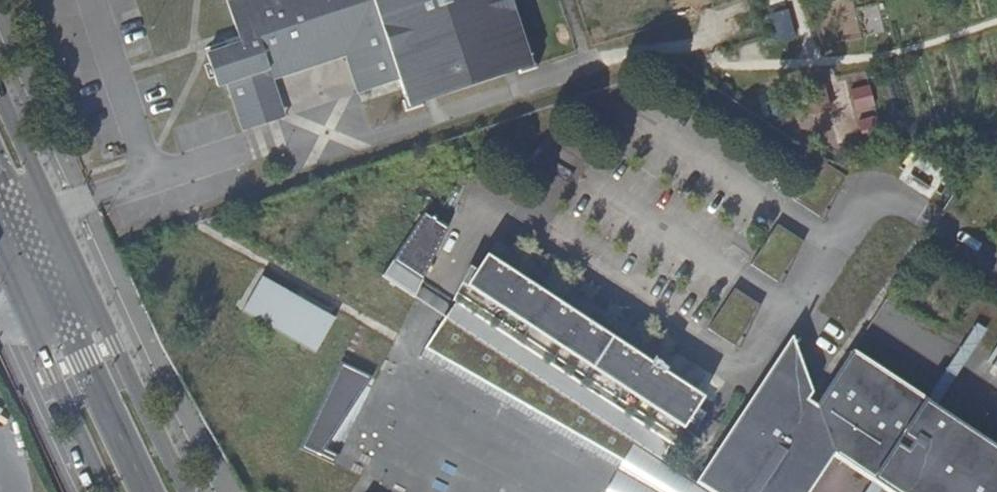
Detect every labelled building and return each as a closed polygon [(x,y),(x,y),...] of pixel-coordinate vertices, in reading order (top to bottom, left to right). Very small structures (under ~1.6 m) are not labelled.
[(340,55),(353,94),(393,80),(400,100),(396,102),(400,112),(416,106),(415,103),(511,72),(513,76),(534,69),(530,57),(525,59),(506,0),(220,0),(232,38),(219,42),(220,47),(209,51),(221,85),(237,131),(259,124),(243,75),(262,68),(265,79),(296,69),(302,54),(336,43),(340,55)] [(296,69),(340,55),(336,43),(302,54),(296,69)] [(221,85),(209,51),(200,55),(204,65),(197,68),(202,82),(209,79),(212,87),(221,85)] [(278,118),(265,79),(262,68),(243,75),(259,124),(278,118)] [(854,109),(874,107),(872,86),(851,88),(854,109)] [(410,296),(443,227),(418,211),(378,274),(410,296)] [(449,303),(418,349),(614,459),(631,468),(643,452),(645,449),(655,456),(663,444),(665,445),(677,429),(686,434),(698,414),(691,408),(698,399),(661,374),(663,370),(648,358),(644,363),(636,376),(621,367),(629,353),(581,321),(572,334),(558,324),(568,311),(518,278),(510,292),(501,287),(510,273),(481,254),(470,269),(462,264),(443,299),(449,303)] [(518,278),(510,273),(501,287),(510,292),(518,278)] [(257,277),(238,310),(307,350),(326,317),(257,277)] [(581,321),(568,311),(558,324),(572,334),(581,321)] [(829,453),(813,407),(812,408),(802,401),(808,392),(787,335),(762,375),(773,382),(756,407),(749,402),(694,485),(704,491),(802,491),(829,453)] [(614,459),(418,349),(413,357),(609,468),(614,459)] [(636,376),(644,363),(629,353),(621,367),(636,376)] [(969,434),(967,436),(948,421),(945,426),(892,386),(848,353),(813,407),(829,453),(887,491),(996,491),(996,453),(969,434)] [(318,448),(364,376),(335,361),(291,446),(326,464),(331,455),(318,448)] [(689,482),(694,485),(749,402),(756,407),(773,382),(762,375),(689,482)] [(609,468),(598,491),(704,491),(694,485),(689,482),(643,452),(631,468),(614,459),(609,468)]
